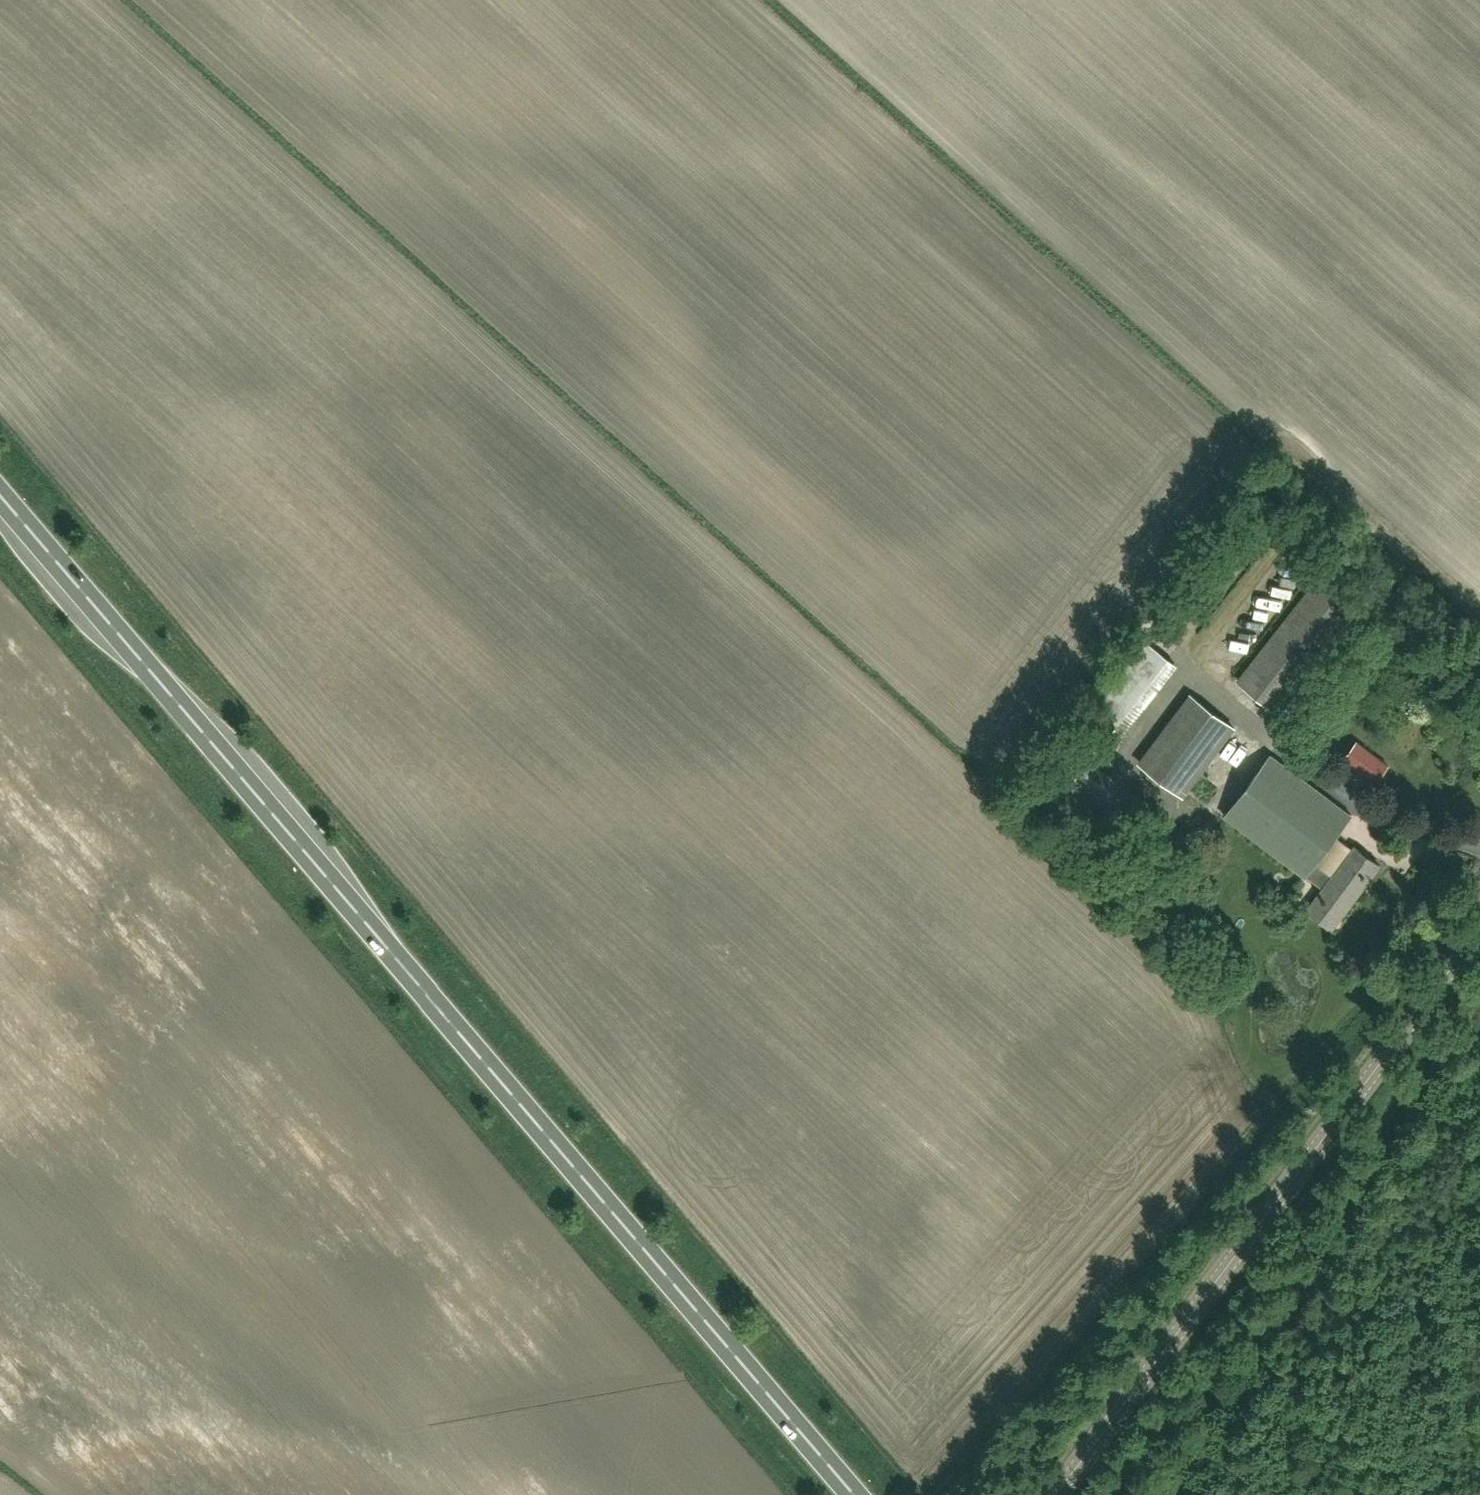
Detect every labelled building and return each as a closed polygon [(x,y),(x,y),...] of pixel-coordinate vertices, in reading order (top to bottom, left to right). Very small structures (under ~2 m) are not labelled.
[(1330,562),(1238,678),(1278,709),(1369,592),(1330,562)] [(1141,798),(1097,766),(1178,665),(1151,644),(1147,642),(1046,772),(1057,780),(1066,786),(1059,795),(1113,835),(1141,798)] [(1377,783),(1390,765),(1357,740),(1343,759),(1377,783)] [(1323,888),(1307,910),(1333,929),(1381,864),(1356,845),(1333,875),(1316,862),(1352,813),(1270,751),(1223,814),(1305,876),(1306,875),(1323,888)]
